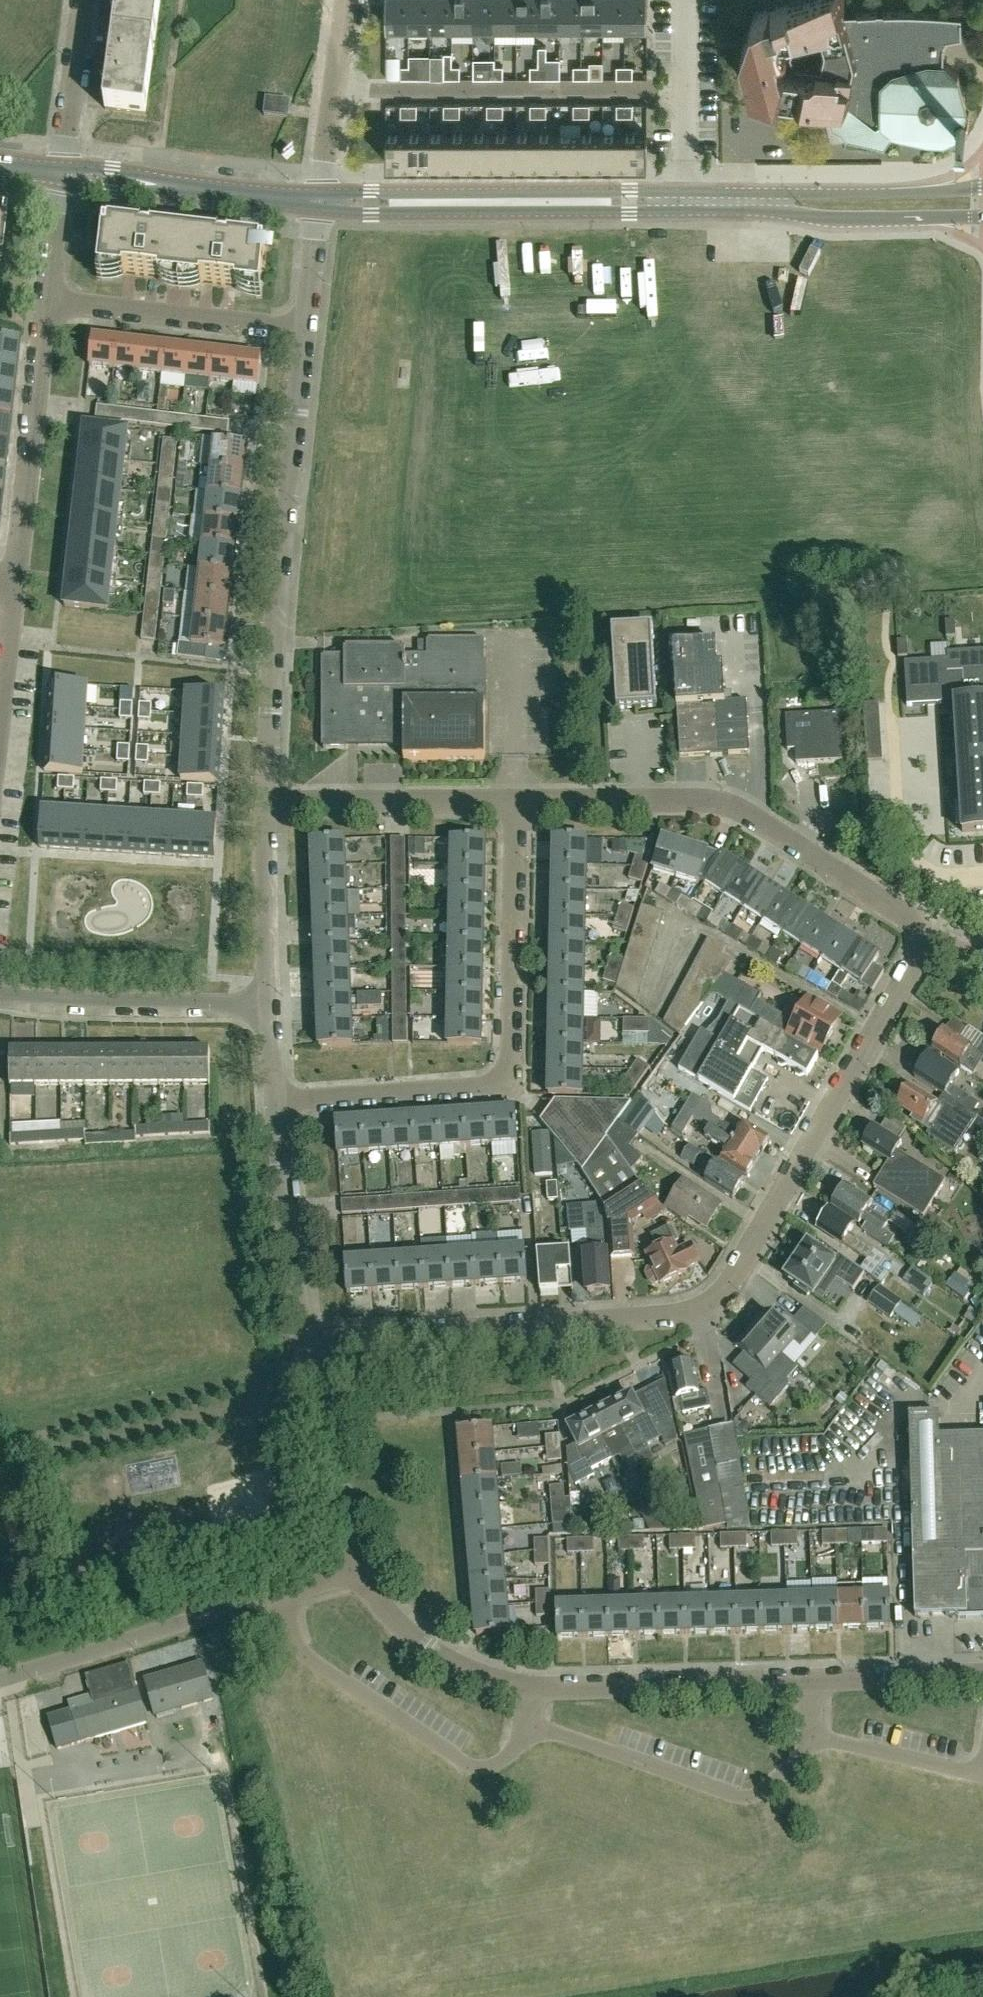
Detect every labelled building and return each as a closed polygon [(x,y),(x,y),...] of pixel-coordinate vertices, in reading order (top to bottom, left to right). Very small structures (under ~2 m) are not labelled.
[(115,37),(155,43),(161,0),(120,0),(115,37)] [(386,26),(408,26),(408,0),(386,0),(386,26)] [(430,0),(408,0),(408,26),(430,26),(430,0)] [(430,26),(451,26),(451,0),(430,0),(430,26)] [(451,26),(473,26),(473,0),(451,0),(451,26)] [(473,26),(494,26),(494,0),(473,0),(473,26)] [(516,0),(494,0),(494,26),(516,26),(516,0)] [(516,26),(538,26),(538,0),(516,0),(516,26)] [(538,26),(559,26),(559,0),(538,0),(538,26)] [(559,26),(581,26),(581,0),(559,0),(559,26)] [(602,0),(581,0),(581,26),(602,26),(602,0)] [(602,26),(624,26),(624,0),(602,0),(602,26)] [(624,26),(647,26),(647,0),(624,0),(624,26)] [(789,1),(753,10),(742,46),(746,61),(742,67),(747,84),(839,104),(843,116),(840,118),(840,131),(846,137),(884,143),(893,129),(928,138),(944,138),(960,126),(962,127),(969,124),(969,111),(963,108),(966,100),(958,72),(944,62),(944,44),(947,39),(962,37),(961,15),(948,14),(936,13),(923,12),(911,11),(898,11),(885,11),(873,11),(860,12),(847,12),(844,0),(792,0),(789,1)] [(115,37),(105,109),(145,115),(155,43),(115,37)] [(430,60),(430,77),(444,77),(444,65),(444,56),(430,56),(430,60)] [(417,65),(408,65),(408,77),(417,77),(417,65)] [(460,65),(451,65),(451,77),(460,77),(460,65)] [(503,65),(494,65),(494,77),(503,77),(503,65)] [(546,65),(538,65),(538,77),(546,77),(546,65)] [(589,65),(581,65),(581,77),(589,77),(589,65)] [(633,65),(624,65),(624,77),(633,77),(633,65)] [(288,118),(290,102),(266,99),(264,116),(288,118)] [(409,103),(401,103),(401,116),(409,116),(409,103)] [(417,103),(409,103),(409,116),(417,116),(417,103)] [(452,103),(444,103),(444,116),(452,116),(452,103)] [(460,103),(452,103),(452,116),(460,116),(460,103)] [(495,103),(487,103),(487,116),(495,116),(495,103)] [(503,103),(495,103),(495,116),(503,116),(503,103)] [(538,103),(530,103),(530,115),(538,115),(538,103)] [(538,103),(538,115),(546,115),(546,103),(538,103)] [(581,103),(573,103),(573,115),(581,115),(581,103)] [(590,103),(581,103),(581,115),(590,115),(590,103)] [(625,103),(617,103),(617,115),(625,115),(625,103)] [(625,103),(625,115),(633,115),(633,103),(625,103)] [(408,133),(386,133),(386,162),(408,162),(408,133)] [(408,162),(430,162),(430,133),(408,133),(408,162)] [(451,162),(451,133),(430,133),(430,162),(451,162)] [(451,162),(473,162),(473,133),(451,133),(451,162)] [(494,133),(473,133),(473,162),(494,162),(494,133)] [(494,133),(494,162),(516,162),(516,133),(494,133)] [(516,133),(516,162),(538,162),(538,133),(516,133)] [(538,133),(538,162),(559,162),(559,133),(538,133)] [(559,133),(559,162),(581,162),(581,133),(559,133)] [(581,162),(602,162),(602,133),(581,133),(581,162)] [(602,133),(602,162),(624,162),(624,133),(602,133)] [(647,133),(624,133),(624,162),(647,162),(647,133)] [(165,237),(166,234),(164,233),(159,231),(156,230),(153,229),(143,227),(142,234),(105,230),(105,237),(106,237),(102,272),(181,281),(186,239),(165,237)] [(230,238),(220,236),(217,237),(214,237),(210,238),(208,238),(206,239),(206,241),(186,239),(181,281),(259,290),(263,256),(265,256),(266,248),(229,244),(230,238)] [(89,366),(113,369),(116,341),(92,338),(89,366)] [(14,368),(17,342),(0,340),(0,366),(14,368)] [(140,344),(116,341),(113,369),(137,372),(140,344)] [(137,372),(161,375),(164,347),(140,344),(137,372)] [(164,347),(161,375),(185,377),(188,349),(164,347)] [(185,377),(209,380),(212,352),(188,349),(185,377)] [(212,352),(209,380),(233,383),(236,355),(212,352)] [(260,358),(236,355),(233,383),(257,386),(260,358)] [(0,366),(0,392),(11,393),(14,368),(0,366)] [(11,393),(0,392),(0,417),(9,418),(11,393)] [(95,419),(107,421),(108,408),(96,407),(95,419)] [(107,421),(131,423),(132,411),(108,408),(107,421)] [(155,426),(156,414),(132,411),(131,423),(155,426)] [(156,414),(155,426),(179,429),(180,417),(156,414)] [(0,417),(0,443),(6,444),(9,418),(0,417)] [(179,429),(203,432),(204,419),(180,417),(179,429)] [(204,419),(203,432),(227,435),(229,422),(204,419)] [(124,462),(127,432),(84,427),(81,457),(124,462)] [(163,440),(161,452),(175,454),(177,442),(163,440)] [(214,442),(211,468),(244,472),(247,445),(214,442)] [(161,452),(160,465),(174,466),(175,454),(161,452)] [(121,492),(124,462),(81,457),(77,487),(121,492)] [(174,466),(160,465),(158,477),(173,479),(174,466)] [(208,493),(241,497),(244,472),(211,468),(201,467),(199,479),(209,480),(208,493)] [(171,491),(173,479),(158,477),(157,490),(171,491)] [(117,522),(121,492),(77,487),(74,517),(117,522)] [(157,490),(156,502),(170,504),(171,491),(157,490)] [(238,522),(241,497),(208,493),(205,519),(238,522)] [(156,502),(154,515),(168,516),(170,504),(156,502)] [(154,515),(152,540),(166,541),(168,516),(154,515)] [(114,552),(117,522),(74,517),(70,547),(114,552)] [(202,544),(236,548),(238,522),(205,519),(202,544)] [(152,540),(150,552),(164,554),(166,541),(152,540)] [(233,573),(236,548),(202,544),(199,569),(233,573)] [(110,582),(114,552),(70,547),(67,577),(110,582)] [(164,554),(150,552),(149,565),(163,566),(164,554)] [(149,565),(145,602),(159,604),(163,566),(149,565)] [(197,594),(230,598),(233,573),(199,569),(197,594)] [(107,612),(110,582),(67,577),(64,607),(107,612)] [(227,624),(230,598),(197,594),(194,620),(227,624)] [(159,604),(145,602),(143,615),(157,616),(159,604)] [(156,629),(157,616),(143,615),(142,627),(156,629)] [(207,648),(224,650),(227,624),(194,620),(191,645),(179,643),(177,658),(205,661),(207,648)] [(955,621),(946,622),(947,638),(956,637),(955,621)] [(156,629),(142,627),(141,640),(154,641),(156,629)] [(617,709),(657,707),(652,627),(612,630),(617,709)] [(907,641),(897,642),(898,658),(908,657),(907,641)] [(484,760),(484,711),(484,642),(426,642),(426,657),(419,657),(419,656),(404,656),(404,650),(344,650),(344,656),(323,656),(323,749),(347,749),(347,745),(403,745),(403,760),(484,760)] [(746,701),(725,703),(723,666),(717,667),(716,643),(673,646),(680,758),(750,753),(746,701)] [(948,654),(948,661),(905,663),(907,706),(955,704),(957,735),(947,736),(948,751),(958,751),(963,833),(982,831),(982,652),(948,654)] [(50,684),(49,707),(87,709),(88,687),(50,684)] [(187,693),(186,715),(223,718),(225,695),(187,693)] [(121,703),(121,711),(133,712),(133,704),(121,703)] [(863,704),(867,762),(883,761),(879,703),(873,704),(863,704)] [(140,704),(140,712),(152,713),(152,705),(140,704)] [(49,707),(48,728),(85,731),(87,709),(49,707)] [(132,720),(133,712),(121,711),(120,719),(132,720)] [(140,712),(139,721),(151,721),(152,713),(140,712)] [(786,717),(787,751),(795,751),(796,764),(842,762),(840,714),(786,717)] [(186,715),(184,737),(222,739),(223,718),(186,715)] [(48,728),(46,750),(84,752),(85,731),(48,728)] [(184,737),(183,758),(221,761),(222,739),(184,737)] [(118,754),(130,755),(131,747),(119,746),(118,754)] [(137,756),(149,756),(149,748),(137,747),(137,756)] [(46,750),(45,772),(83,775),(84,752),(46,750)] [(118,754),(117,762),(130,763),(130,755),(118,754)] [(149,756),(137,756),(136,764),(148,764),(149,756)] [(183,758),(181,781),(219,783),(221,761),(183,758)] [(66,791),(67,779),(59,778),(58,791),(66,791)] [(67,779),(66,791),(74,792),(75,779),(67,779)] [(101,793),(109,794),(110,782),(102,781),(101,793)] [(110,782),(109,794),(117,794),(118,782),(110,782)] [(144,796),(152,796),(153,784),(145,784),(144,796)] [(161,785),(153,784),(152,796),(161,797),(161,785)] [(188,786),(187,798),(195,799),(196,787),(188,786)] [(204,787),(196,787),(195,799),(204,799),(204,787)] [(42,811),(40,849),(63,850),(65,812),(42,811)] [(65,812),(63,850),(84,851),(86,813),(65,812)] [(86,813),(84,851),(106,853),(108,815),(86,813)] [(108,815),(106,853),(127,854),(130,816),(108,815)] [(130,816),(127,854),(149,855),(151,817),(130,816)] [(151,817),(149,855),(170,857),(173,819),(151,817)] [(173,819),(170,857),(192,858),(194,820),(173,819)] [(194,820),(192,858),(214,859),(217,821),(194,820)] [(662,838),(652,870),(674,877),(680,855),(683,844),(662,838)] [(397,864),(405,864),(404,839),(396,839),(397,864)] [(451,839),(451,865),(484,866),(485,840),(451,839)] [(553,839),(552,864),(586,865),(586,839),(553,839)] [(312,867),(345,866),(343,840),(310,841),(312,867)] [(698,880),(703,883),(718,858),(706,854),(707,852),(683,844),(680,855),(674,877),(696,884),(698,880)] [(632,866),(647,866),(649,858),(636,854),(632,866)] [(718,858),(703,883),(723,896),(741,867),(721,854),(718,858)] [(397,890),(405,890),(405,864),(397,864),(397,890)] [(586,865),(552,864),(552,890),(585,891),(586,865)] [(450,891),(484,892),(484,866),(451,865),(450,891)] [(313,893),(346,891),(345,866),(312,867),(313,893)] [(641,883),(647,866),(632,866),(628,879),(641,883)] [(723,896),(742,908),(760,879),(741,867),(723,896)] [(420,869),(421,881),(444,880),(443,868),(420,869)] [(760,879),(742,908),(762,921),(780,892),(760,879)] [(672,891),(670,890),(661,885),(655,894),(666,900),(672,891)] [(397,915),(405,916),(405,890),(397,890),(397,915)] [(585,916),(585,891),(552,890),(551,916),(585,916)] [(314,918),(347,917),(346,891),(313,893),(314,918)] [(450,891),(450,917),(483,917),(484,892),(450,891)] [(800,904),(780,892),(762,921),(781,933),(800,904)] [(676,906),(685,912),(691,902),(681,897),(676,906)] [(685,912),(696,918),(702,909),(691,902),(685,912)] [(800,904),(781,933),(801,946),(819,917),(800,904)] [(617,917),(631,917),(634,909),(621,905),(617,917)] [(638,916),(661,923),(664,913),(641,906),(638,916)] [(706,923),(717,930),(722,921),(711,914),(706,923)] [(398,941),(405,941),(405,916),(397,915),(398,941)] [(551,916),(551,941),(584,942),(585,916),(551,916)] [(658,932),(661,923),(638,916),(635,926),(658,932)] [(315,944),(348,943),(347,917),(314,918),(315,944)] [(449,942),(482,943),(483,917),(450,917),(449,942)] [(626,934),(631,917),(617,917),(613,930),(626,934)] [(801,946),(821,959),(839,930),(819,917),(801,946)] [(632,935),(655,942),(658,932),(635,926),(632,935)] [(726,935),(737,942),(743,933),(732,926),(726,935)] [(839,930),(821,959),(841,971),(860,943),(839,930)] [(652,952),(655,942),(632,935),(629,945),(652,952)] [(762,944),(751,938),(746,947),(757,953),(762,944)] [(725,948),(708,939),(703,948),(720,958),(722,955),(725,948)] [(551,941),(550,967),(584,967),(584,942),(551,941)] [(449,942),(449,968),(482,969),(482,943),(449,942)] [(316,970),(349,968),(348,943),(315,944),(316,970)] [(860,943),(841,971),(832,985),(832,984),(826,993),(837,1000),(842,991),(840,990),(849,976),(861,984),(872,991),(885,972),(874,965),(880,956),(860,943)] [(626,954),(649,961),(652,952),(629,945),(626,954)] [(715,967),(720,958),(703,948),(697,958),(715,967)] [(782,956),(771,950),(766,958),(777,965),(782,956)] [(646,971),(649,961),(626,954),(624,960),(623,964),(646,971)] [(710,976),(719,981),(724,974),(732,963),(722,955),(720,958),(715,967),(710,976)] [(611,956),(607,968),(622,968),(623,964),(624,960),(611,956)] [(697,958),(692,967),(710,976),(715,967),(697,958)] [(786,970),(797,976),(803,968),(792,961),(786,970)] [(646,971),(623,964),(622,968),(620,973),(644,980),(646,971)] [(584,967),(550,967),(550,992),(583,993),(584,967)] [(712,990),(713,990),(719,981),(710,976),(692,967),(687,976),(712,990)] [(317,995),(350,994),(349,968),(316,970),(317,995)] [(481,994),(482,969),(449,968),(448,994),(481,994)] [(622,968),(607,968),(603,981),(617,985),(617,983),(620,973),(622,968)] [(423,981),(441,981),(441,970),(423,970),(423,981)] [(644,980),(620,973),(617,983),(641,990),(644,980)] [(822,979),(811,973),(806,982),(817,988),(822,979)] [(808,999),(798,1017),(789,1012),(786,1017),(759,1002),(763,996),(724,974),(719,981),(713,990),(730,1004),(740,1010),(748,1014),(761,1022),(820,1055),(837,1025),(828,1020),(833,1013),(808,999)] [(711,992),(712,990),(687,976),(682,986),(706,999),(711,992)] [(641,990),(617,983),(617,985),(616,989),(624,996),(638,1000),(641,990)] [(677,995),(700,1008),(706,999),(682,986),(677,995)] [(550,992),(549,1018),(583,1019),(583,993),(550,992)] [(318,1021),(351,1020),(350,994),(317,995),(318,1021)] [(448,994),(447,1019),(481,1020),(481,994),(448,994)] [(694,1016),(700,1008),(677,995),(672,1005),(694,1016)] [(636,1005),(636,1004),(638,1000),(624,996),(636,1005)] [(667,1014),(688,1025),(694,1016),(672,1005),(667,1014)] [(806,1077),(817,1058),(785,1039),(785,1038),(760,1024),(761,1022),(748,1014),(740,1010),(732,1024),(767,1044),(762,1051),(778,1061),(779,1066),(783,1068),(788,1066),(796,1071),(797,1076),(801,1078),(806,1077)] [(687,1026),(688,1025),(667,1014),(662,1024),(680,1036),(687,1026)] [(549,1018),(549,1044),(582,1044),(583,1019),(549,1018)] [(447,1045),(480,1046),(481,1020),(447,1019),(447,1045)] [(623,1019),(623,1034),(649,1034),(649,1020),(623,1019)] [(673,1037),(650,1019),(649,1045),(667,1046),(673,1037)] [(318,1021),(319,1046),(352,1045),(351,1020),(318,1021)] [(701,1032),(679,1070),(734,1102),(751,1071),(762,1051),(767,1044),(732,1024),(721,1044),(705,1034),(701,1032)] [(975,1053),(981,1044),(982,1041),(982,1037),(968,1027),(960,1040),(971,1048),(970,1050),(975,1053)] [(933,1050),(972,1075),(978,1066),(965,1058),(970,1050),(971,1048),(960,1040),(945,1031),(944,1032),(940,1032),(936,1038),(938,1042),(933,1050)] [(549,1044),(548,1069),(582,1070),(582,1044),(549,1044)] [(975,1053),(974,1055),(982,1061),(982,1045),(981,1044),(975,1053)] [(59,1087),(59,1050),(34,1051),(34,1087),(59,1087)] [(84,1087),(84,1050),(59,1050),(59,1087),(84,1087)] [(109,1087),(109,1050),(84,1050),(84,1087),(109,1087)] [(134,1086),(134,1050),(109,1050),(109,1087),(134,1086)] [(159,1086),(159,1050),(134,1050),(134,1086),(159,1086)] [(184,1086),(184,1050),(159,1050),(159,1086),(184,1086)] [(184,1050),(184,1086),(209,1086),(209,1050),(184,1050)] [(34,1087),(34,1051),(9,1051),(9,1087),(34,1087)] [(977,1120),(978,1118),(972,1115),(979,1105),(971,1100),(950,1086),(959,1072),(930,1054),(929,1055),(925,1055),(919,1064),(921,1068),(915,1078),(944,1097),(943,1098),(977,1120)] [(632,1071),(650,1071),(651,1069),(639,1061),(632,1071)] [(548,1069),(548,1095),(581,1096),(582,1070),(548,1069)] [(650,1071),(632,1071),(624,1082),(636,1091),(650,1071)] [(977,1120),(943,1098),(938,1105),(909,1087),(898,1105),(914,1115),(911,1120),(928,1131),(926,1134),(956,1153),(977,1120)] [(633,1105),(620,1122),(640,1136),(655,1114),(638,1094),(630,1105),(633,1105)] [(683,1135),(693,1119),(704,1101),(693,1095),(673,1128),(683,1135)] [(542,1123),(557,1141),(583,1171),(608,1137),(620,1122),(633,1105),(630,1105),(556,1103),(542,1123)] [(491,1145),(500,1144),(516,1143),(514,1110),(489,1112),(491,1145)] [(491,1145),(489,1112),(463,1113),(465,1146),(491,1145)] [(465,1146),(463,1113),(438,1115),(440,1148),(465,1146)] [(440,1148),(438,1115),(412,1117),(414,1150),(440,1148)] [(414,1150),(412,1117),(387,1118),(389,1151),(414,1150)] [(389,1151),(387,1118),(361,1120),(363,1153),(389,1151)] [(363,1153),(361,1120),(336,1122),(338,1155),(363,1153)] [(620,1122),(608,1137),(633,1173),(645,1159),(630,1149),(640,1136),(620,1122)] [(719,1123),(714,1131),(758,1158),(769,1141),(744,1125),(739,1134),(730,1129),(730,1128),(724,1123),(723,1125),(719,1123)] [(184,1125),(184,1136),(209,1134),(209,1124),(184,1125)] [(184,1136),(184,1125),(159,1127),(159,1137),(184,1136)] [(159,1137),(159,1127),(135,1128),(135,1133),(134,1133),(134,1144),(136,1144),(135,1139),(159,1137)] [(874,1186),(912,1209),(924,1217),(945,1182),(896,1152),(901,1144),(875,1127),(863,1146),(889,1162),(874,1186)] [(714,1131),(710,1129),(705,1137),(712,1142),(711,1143),(717,1147),(718,1145),(728,1151),(722,1160),(748,1176),(758,1158),(714,1131)] [(59,1132),(60,1143),(85,1142),(85,1136),(85,1131),(59,1132)] [(60,1143),(59,1132),(35,1134),(35,1144),(60,1143)] [(134,1144),(134,1133),(109,1135),(109,1146),(134,1144)] [(534,1177),(552,1175),(549,1133),(531,1134),(534,1177)] [(35,1144),(35,1134),(10,1135),(10,1146),(35,1144)] [(109,1146),(109,1135),(85,1136),(85,1142),(85,1147),(109,1146)] [(608,1137),(583,1171),(601,1201),(606,1207),(609,1221),(610,1236),(610,1243),(605,1243),(606,1254),(611,1253),(611,1258),(635,1257),(632,1222),(659,1205),(650,1198),(633,1173),(608,1137)] [(692,1166),(702,1154),(689,1146),(681,1159),(692,1166)] [(733,1199),(744,1181),(704,1155),(698,1165),(711,1173),(706,1182),(733,1199)] [(707,1227),(721,1205),(683,1181),(668,1205),(688,1219),(690,1216),(707,1227)] [(547,1201),(557,1200),(556,1183),(546,1184),(547,1201)] [(868,1211),(873,1203),(846,1186),(832,1207),(859,1225),(862,1220),(867,1223),(862,1230),(888,1248),(895,1238),(884,1231),(888,1224),(868,1211)] [(520,1195),(519,1188),(494,1190),(494,1197),(520,1195)] [(494,1190),(468,1192),(469,1198),(494,1197),(494,1190)] [(469,1198),(468,1192),(443,1194),(443,1200),(469,1198)] [(443,1194),(417,1195),(418,1202),(443,1200),(443,1194)] [(520,1196),(520,1195),(494,1197),(495,1205),(520,1203),(520,1196)] [(469,1198),(470,1206),(495,1205),(494,1197),(469,1198)] [(469,1198),(443,1200),(444,1208),(470,1206),(469,1198)] [(418,1202),(419,1210),(444,1208),(443,1200),(418,1202)] [(606,1207),(601,1201),(567,1207),(569,1232),(586,1231),(587,1245),(584,1245),(588,1292),(609,1291),(606,1254),(605,1243),(610,1243),(610,1236),(609,1221),(606,1207)] [(419,1210),(418,1202),(392,1203),(393,1211),(419,1210)] [(367,1205),(368,1213),(393,1211),(392,1203),(367,1205)] [(368,1213),(367,1205),(341,1206),(341,1215),(368,1213)] [(854,1227),(829,1211),(817,1229),(866,1260),(859,1269),(882,1285),(890,1274),(880,1267),(886,1258),(873,1250),(873,1251),(849,1235),(854,1227)] [(662,1283),(663,1283),(688,1270),(687,1268),(700,1261),(692,1245),(678,1251),(674,1243),(679,1240),(672,1225),(652,1235),(659,1249),(648,1255),(654,1266),(649,1268),(648,1273),(652,1281),(657,1283),(661,1281),(662,1282),(661,1282),(662,1283)] [(921,1243),(927,1247),(932,1239),(926,1236),(927,1235),(912,1225),(904,1238),(918,1247),(921,1243)] [(799,1255),(793,1264),(794,1264),(785,1276),(797,1284),(795,1287),(808,1296),(810,1293),(813,1296),(831,1270),(838,1275),(836,1279),(853,1291),(865,1274),(839,1255),(835,1262),(808,1243),(807,1244),(804,1243),(797,1253),(799,1255)] [(500,1283),(526,1281),(524,1248),(498,1250),(500,1283)] [(500,1283),(498,1250),(473,1252),(475,1285),(500,1283)] [(537,1252),(540,1292),(571,1290),(569,1250),(537,1252)] [(475,1285),(473,1252),(447,1253),(450,1286),(475,1285)] [(422,1255),(424,1288),(450,1286),(447,1253),(422,1255)] [(424,1288),(422,1255),(396,1257),(399,1290),(424,1288)] [(399,1290),(396,1257),(371,1259),(373,1292),(399,1290)] [(373,1292),(371,1259),(345,1260),(348,1293),(373,1292)] [(924,1297),(934,1283),(921,1273),(911,1287),(924,1297)] [(976,1287),(959,1274),(957,1274),(948,1287),(967,1300),(976,1287)] [(889,1319),(901,1302),(880,1286),(867,1302),(889,1319)] [(908,1306),(898,1319),(920,1334),(929,1321),(908,1306)] [(827,1326),(805,1308),(787,1328),(767,1311),(752,1329),(795,1367),(795,1366),(782,1354),(793,1341),(801,1348),(812,1335),(816,1339),(827,1326)] [(736,1347),(756,1364),(759,1366),(748,1379),(751,1382),(746,1388),(771,1409),(788,1388),(788,1381),(785,1378),(795,1367),(752,1329),(736,1347)] [(707,1390),(704,1391),(698,1392),(692,1363),(669,1368),(675,1398),(672,1399),(676,1415),(710,1408),(707,1390)] [(654,1411),(642,1417),(631,1396),(611,1406),(630,1445),(636,1456),(649,1450),(647,1445),(662,1437),(656,1426),(673,1417),(665,1379),(643,1390),(654,1411)] [(630,1445),(611,1406),(589,1417),(601,1440),(608,1456),(616,1451),(623,1464),(625,1462),(636,1456),(630,1445)] [(940,1437),(939,1414),(909,1415),(915,1617),(955,1616),(959,1619),(982,1618),(982,1436),(940,1437)] [(566,1450),(568,1470),(576,1486),(594,1476),(591,1469),(610,1460),(608,1456),(601,1440),(589,1417),(568,1428),(576,1444),(566,1450)] [(731,1426),(720,1428),(683,1435),(702,1529),(728,1524),(729,1529),(750,1528),(742,1478),(731,1426)] [(460,1456),(494,1452),(492,1427),(458,1430),(460,1456)] [(546,1448),(560,1446),(559,1434),(545,1436),(546,1448)] [(560,1446),(546,1448),(547,1462),(561,1460),(560,1446)] [(462,1481),(496,1478),(494,1452),(460,1456),(462,1481)] [(542,1477),(562,1475),(562,1467),(542,1469),(542,1477)] [(465,1507),(499,1504),(496,1478),(462,1481),(465,1507)] [(550,1499),(564,1498),(563,1486),(549,1486),(550,1499)] [(579,1493),(570,1494),(570,1497),(571,1508),(580,1507),(579,1493)] [(564,1498),(550,1499),(551,1513),(566,1512),(571,1511),(571,1508),(570,1497),(564,1498)] [(467,1532),(501,1529),(499,1504),(465,1507),(467,1532)] [(666,1530),(654,1507),(640,1514),(649,1531),(666,1530)] [(571,1511),(566,1512),(551,1513),(552,1525),(571,1523),(571,1511)] [(469,1558),(503,1555),(501,1529),(467,1532),(469,1558)] [(874,1543),(873,1529),(861,1530),(862,1544),(874,1543)] [(874,1543),(888,1543),(888,1529),(873,1529),(874,1543)] [(836,1531),(836,1545),(848,1544),(848,1530),(836,1531)] [(836,1545),(836,1531),(822,1531),(822,1546),(836,1545)] [(785,1547),(785,1532),(770,1533),(771,1547),(785,1547)] [(785,1532),(785,1547),(797,1547),(797,1532),(785,1532)] [(734,1534),(734,1548),(747,1547),(746,1533),(734,1534)] [(734,1548),(734,1534),(720,1534),(720,1548),(734,1548)] [(682,1536),(683,1550),(695,1549),(695,1535),(682,1536)] [(683,1550),(682,1536),(668,1536),(669,1550),(683,1550)] [(619,1552),(632,1552),(631,1537),(618,1538),(619,1552)] [(631,1537),(632,1552),(656,1551),(656,1537),(631,1537)] [(580,1539),(581,1553),(594,1553),(593,1538),(580,1539)] [(534,1552),(548,1551),(548,1539),(534,1539),(534,1552)] [(581,1553),(580,1539),(567,1539),(567,1553),(581,1553)] [(548,1551),(534,1552),(535,1580),(549,1579),(549,1565),(548,1551)] [(472,1584),(506,1581),(503,1555),(469,1558),(472,1584)] [(474,1609),(508,1606),(506,1581),(472,1584),(474,1609)] [(535,1604),(550,1602),(550,1590),(535,1590),(535,1604)] [(865,1628),(864,1595),(848,1595),(838,1596),(839,1628),(865,1628)] [(865,1628),(890,1627),(889,1595),(864,1595),(865,1628)] [(814,1629),(812,1596),(787,1597),(788,1630),(814,1629)] [(839,1628),(838,1596),(812,1596),(814,1629),(839,1628)] [(788,1630),(787,1597),(761,1598),(762,1631),(788,1630)] [(762,1631),(761,1598),(736,1599),(737,1632),(762,1631)] [(737,1632),(736,1599),(710,1600),(711,1633),(737,1632)] [(711,1633),(710,1600),(685,1601),(686,1634),(711,1633)] [(686,1634),(685,1601),(659,1602),(660,1634),(686,1634)] [(550,1602),(535,1604),(536,1616),(551,1616),(550,1602)] [(635,1635),(633,1602),(608,1603),(609,1636),(635,1635)] [(660,1634),(659,1602),(633,1602),(635,1635),(660,1634)] [(609,1636),(608,1603),(582,1604),(583,1637),(609,1636)] [(583,1637),(582,1604),(557,1605),(558,1638),(583,1637)] [(474,1609),(476,1635),(510,1632),(508,1606),(474,1609)] [(80,1742),(146,1723),(135,1682),(133,1682),(127,1674),(132,1672),(129,1662),(84,1675),(90,1695),(69,1701),(72,1710),(71,1710),(80,1742)] [(212,1700),(201,1663),(144,1679),(155,1716),(212,1700)] [(249,1677),(258,1675),(256,1665),(247,1667),(249,1677)]
